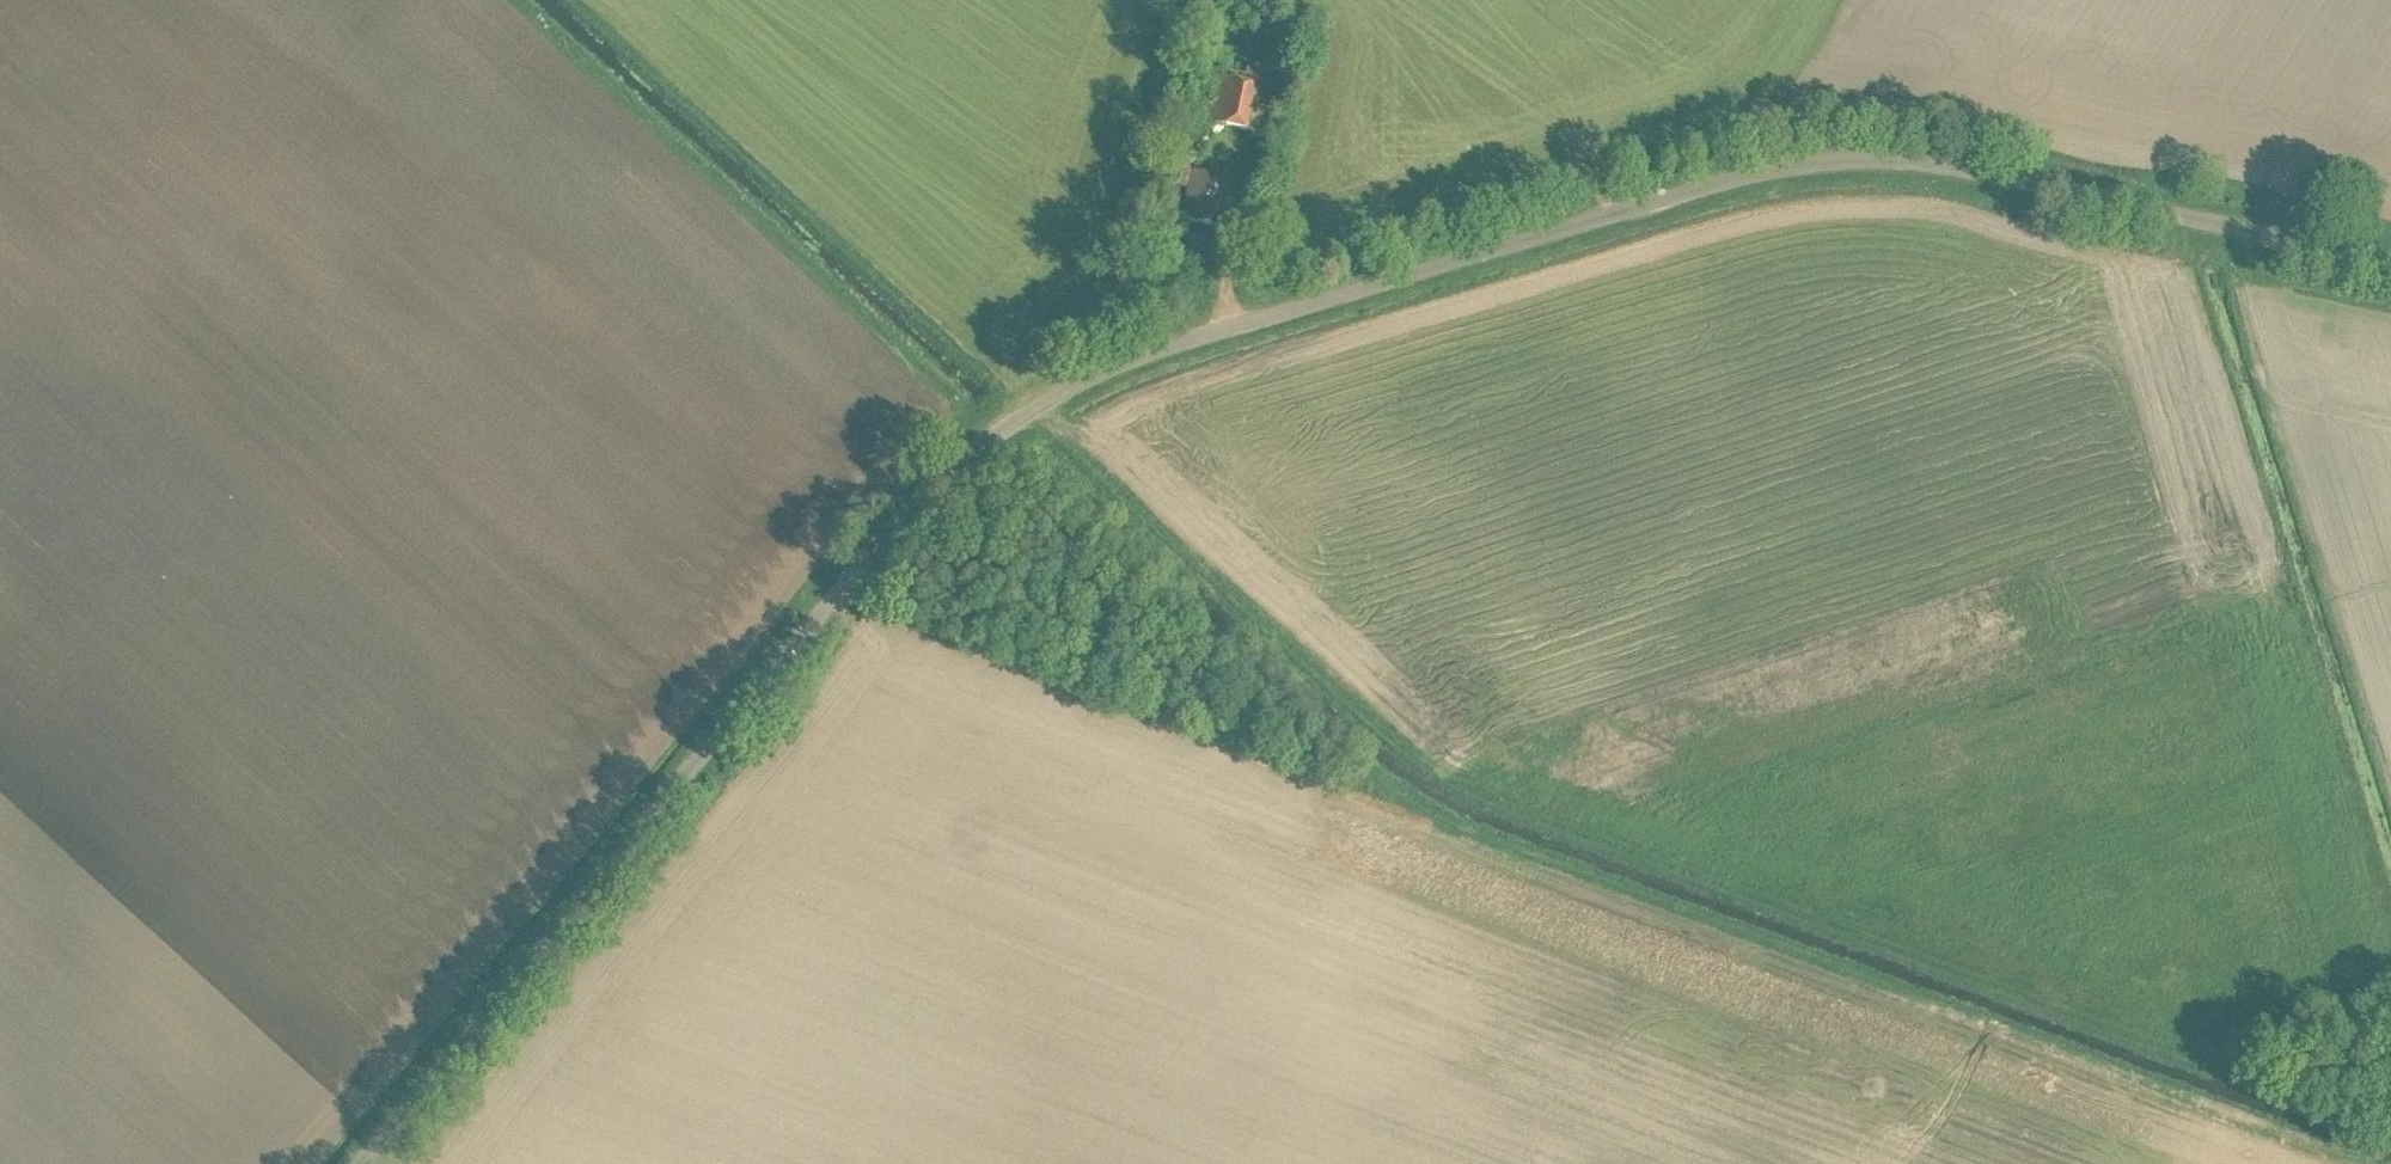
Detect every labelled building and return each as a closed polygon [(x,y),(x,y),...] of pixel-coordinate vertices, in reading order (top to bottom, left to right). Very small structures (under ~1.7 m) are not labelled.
[(1213,78),(1203,124),(1269,138),(1271,127),(1269,127),(1277,92),(1213,78)] [(1239,182),(1193,172),(1182,221),(1217,228),(1218,222),(1230,224),(1239,182)]
